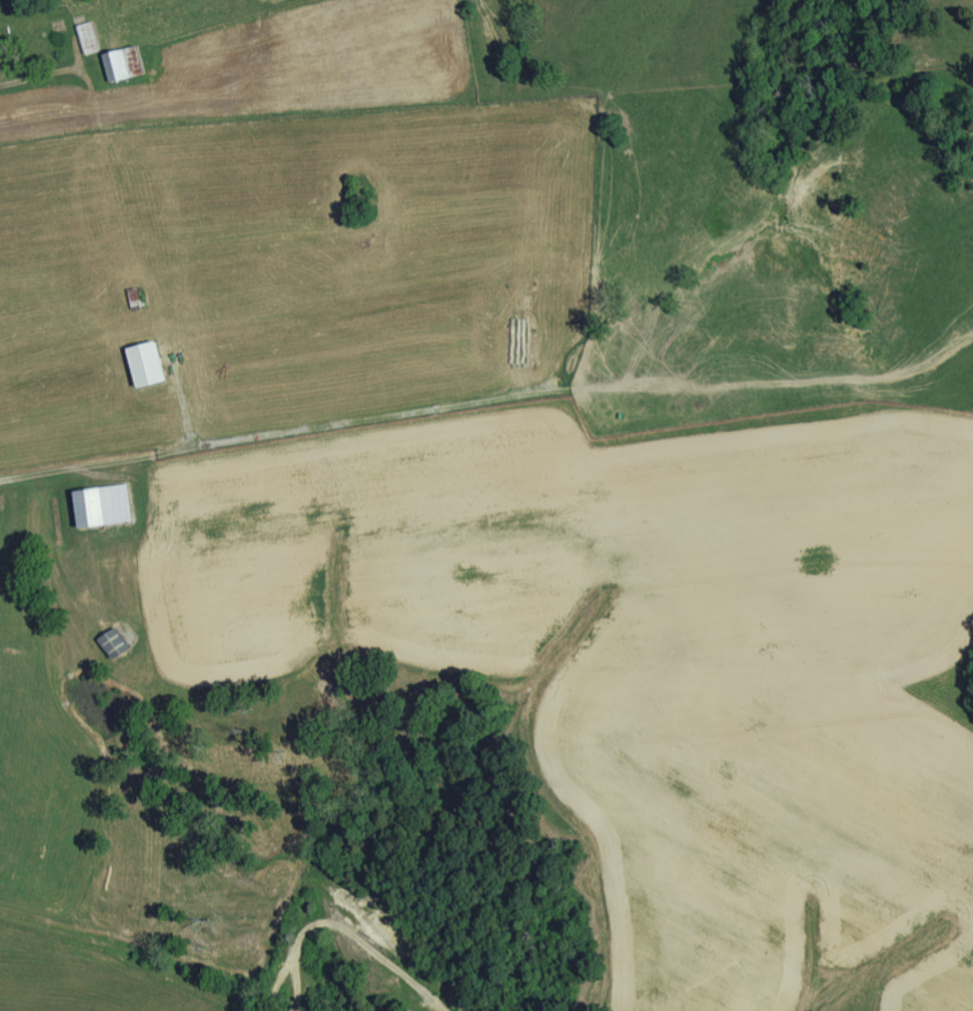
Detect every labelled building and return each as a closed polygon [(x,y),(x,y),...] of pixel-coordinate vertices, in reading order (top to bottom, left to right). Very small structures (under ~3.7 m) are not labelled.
[(101,50),(93,21),(79,24),(87,54),(101,50)] [(145,73),(138,44),(103,53),(110,81),(145,73)] [(127,347),(137,387),(165,380),(155,340),(127,347)] [(132,520),(127,483),(74,491),(79,528),(132,520)] [(130,647),(116,627),(98,638),(112,659),(130,647)]
